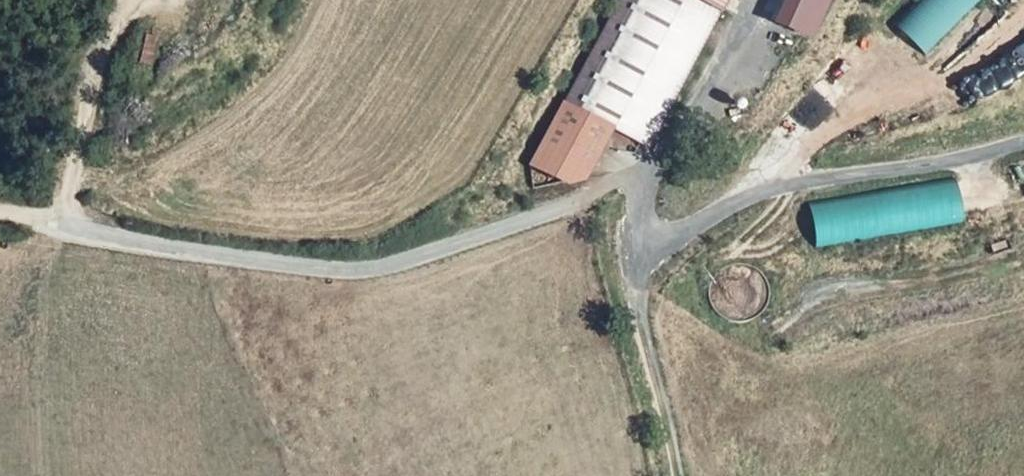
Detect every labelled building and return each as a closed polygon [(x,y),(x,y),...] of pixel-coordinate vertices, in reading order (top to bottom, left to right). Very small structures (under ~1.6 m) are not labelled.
[(562,97),(609,122),(646,142),(723,0),(615,0),(562,97)] [(776,22),(812,37),(828,0),(786,0),(776,22)] [(975,0),(926,0),(900,26),(925,51),(975,0)] [(1023,73),(1023,31),(935,76),(952,109),(1023,73)] [(609,122),(562,97),(529,157),(563,174),(583,171),(609,122)]
